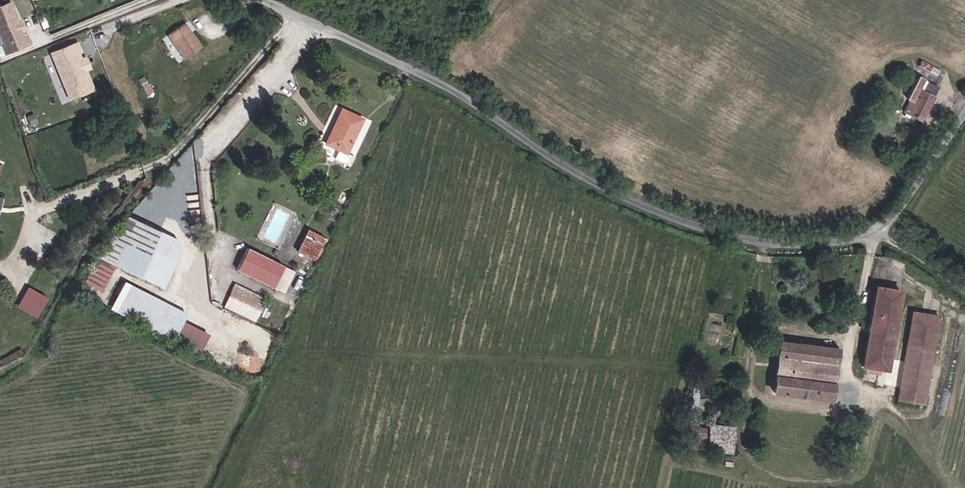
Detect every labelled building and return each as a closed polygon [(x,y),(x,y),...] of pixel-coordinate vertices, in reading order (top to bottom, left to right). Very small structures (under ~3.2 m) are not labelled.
[(23,36),(21,31),(20,29),(18,29),(16,25),(17,23),(17,21),(9,3),(0,7),(0,38),(3,45),(1,46),(5,55),(29,44),(25,35),(23,36)] [(183,58),(199,48),(183,24),(167,34),(183,58)] [(71,97),(93,88),(86,69),(85,68),(82,67),(81,64),(82,59),(79,52),(81,51),(77,42),(51,53),(62,80),(65,79),(71,97)] [(86,69),(92,66),(88,57),(82,59),(81,64),(82,67),(85,68),(86,69)] [(918,75),(904,111),(926,120),(941,84),(918,75)] [(69,98),(71,97),(65,79),(62,80),(69,98)] [(354,156),(346,152),(362,118),(340,109),(324,144),(338,150),(334,158),(349,165),(354,156)] [(97,257),(162,288),(185,242),(129,216),(102,249),(97,257)] [(297,253),(316,261),(327,239),(309,229),(297,253)] [(272,287),(283,266),(246,248),(236,269),(272,287)] [(172,340),(186,312),(123,281),(110,308),(172,340)] [(254,322),(266,299),(234,283),(223,306),(254,322)] [(34,315),(44,296),(28,287),(17,307),(34,315)] [(859,382),(883,387),(898,308),(874,304),(859,382)] [(893,419),(920,424),(935,335),(910,329),(893,419)] [(772,391),(830,398),(837,349),(778,342),(772,391)] [(688,424),(696,424),(699,382),(692,381),(688,424)] [(687,446),(705,448),(707,428),(688,427),(687,446)]
